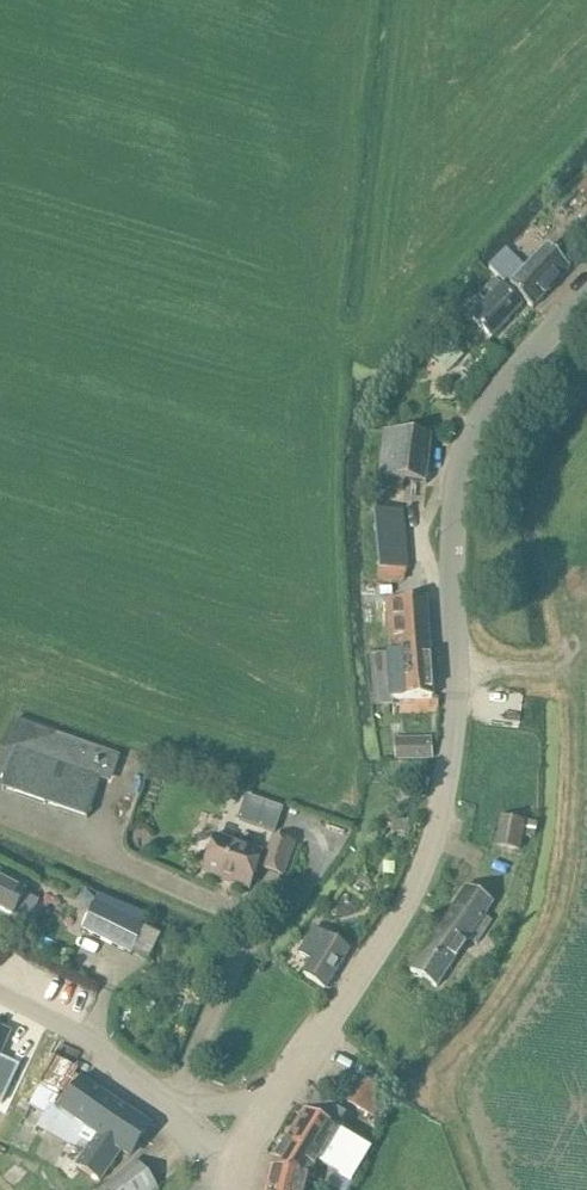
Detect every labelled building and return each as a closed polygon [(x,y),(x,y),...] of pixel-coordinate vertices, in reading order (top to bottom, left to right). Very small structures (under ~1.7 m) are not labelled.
[(586,203),(586,181),(575,194),(585,205),(586,203)] [(570,270),(554,255),(547,249),(527,269),(507,250),(489,269),(493,273),(511,290),(533,310),(570,270)] [(492,338),(522,306),(494,280),(482,292),(491,300),(472,320),(492,338)] [(449,373),(463,356),(452,345),(466,331),(455,320),(441,335),(446,340),(430,356),(449,373)] [(426,483),(432,437),(383,431),(378,478),(426,483)] [(378,572),(405,570),(401,513),(373,515),(378,572)] [(392,700),(434,697),(427,598),(385,601),(392,700)] [(111,783),(120,757),(15,721),(1,749),(13,756),(2,789),(87,819),(100,781),(111,783)] [(505,734),(499,777),(530,780),(536,738),(505,734)] [(430,737),(417,738),(419,760),(431,759),(432,759),(432,758),(430,737)] [(245,795),(237,821),(274,834),(283,808),(245,795)] [(396,818),(392,829),(409,835),(412,824),(396,818)] [(250,890),(263,853),(215,836),(202,873),(250,890)] [(283,876),(295,844),(273,836),(262,869),(283,876)] [(26,890),(0,877),(0,909),(13,916),(26,890)] [(468,882),(409,969),(435,987),(439,980),(453,989),(504,914),(490,904),(493,899),(468,882)] [(131,954),(144,928),(95,903),(82,929),(131,954)] [(144,928),(131,954),(131,953),(147,962),(160,935),(144,927),(144,928)] [(326,937),(313,929),(298,953),(311,962),(303,975),(326,988),(349,949),(326,936),(326,937)] [(3,1106),(21,1066),(0,1057),(10,1034),(0,1030),(0,1104),(3,1106)] [(53,1057),(30,1105),(45,1112),(38,1126),(69,1143),(74,1134),(81,1139),(78,1146),(85,1150),(88,1145),(89,1146),(75,1167),(99,1183),(120,1151),(130,1157),(151,1126),(81,1079),(60,1111),(57,1110),(77,1068),(53,1057)] [(374,1116),(387,1090),(362,1077),(348,1102),(374,1116)] [(270,1166),(307,1175),(308,1176),(317,1161),(324,1166),(328,1168),(352,1181),(369,1151),(347,1138),(352,1129),(341,1122),(345,1114),(313,1094),(275,1157),(270,1165),(270,1166)] [(135,1160),(98,1189),(160,1189),(135,1160)] [(307,1175),(270,1166),(265,1189),(304,1189),(307,1175)]
